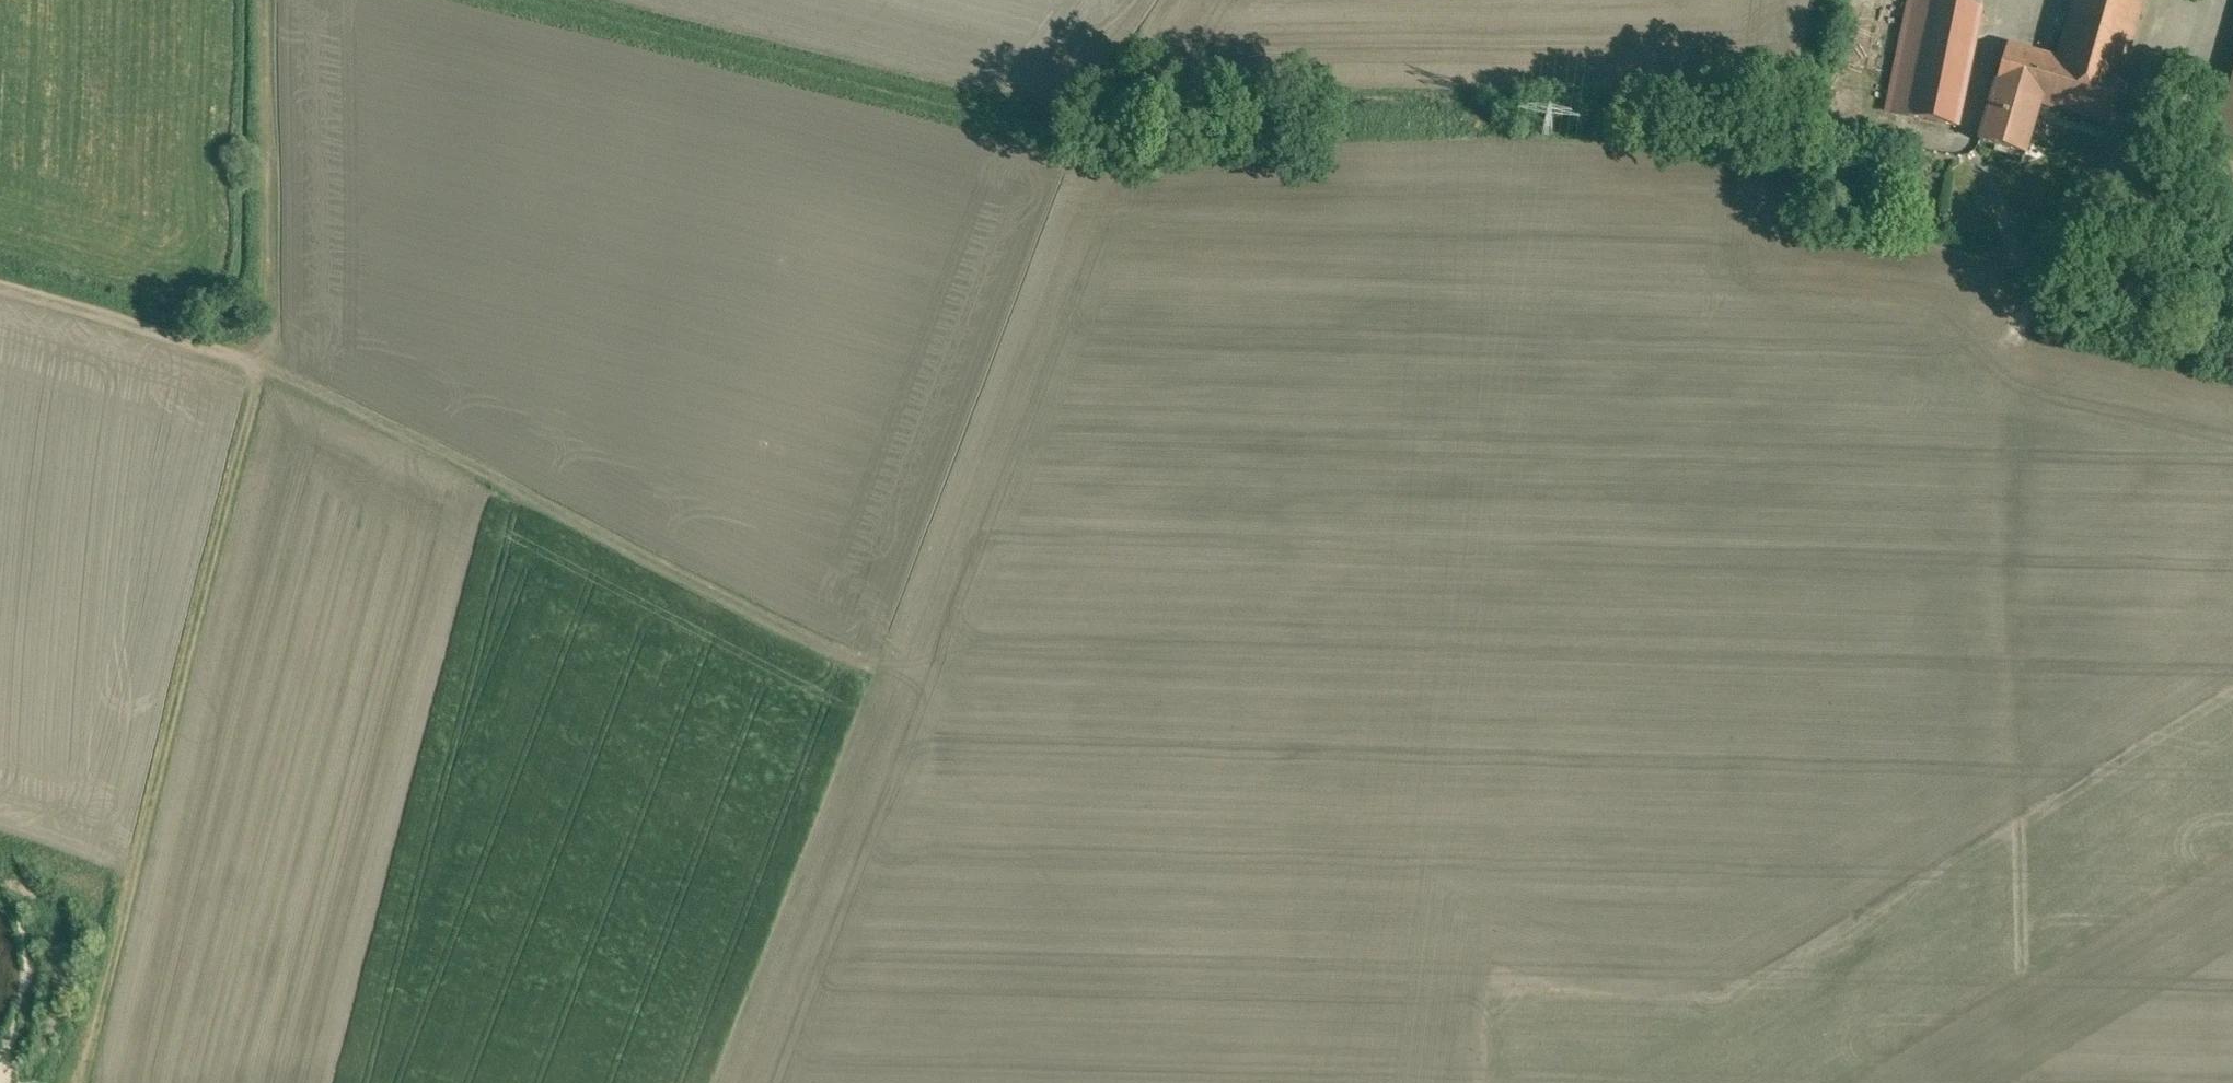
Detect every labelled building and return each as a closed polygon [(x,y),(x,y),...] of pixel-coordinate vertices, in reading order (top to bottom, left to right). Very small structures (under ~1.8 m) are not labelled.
[(1842,80),(1915,99),(1941,0),(1863,0),(1842,80)] [(2011,74),(2079,96),(2111,0),(2035,0),(2011,74)] [(2175,130),(2232,149),(2232,0),(2218,0),(2175,130)] [(1988,140),(2016,34),(1967,21),(1939,127),(1988,140)]
